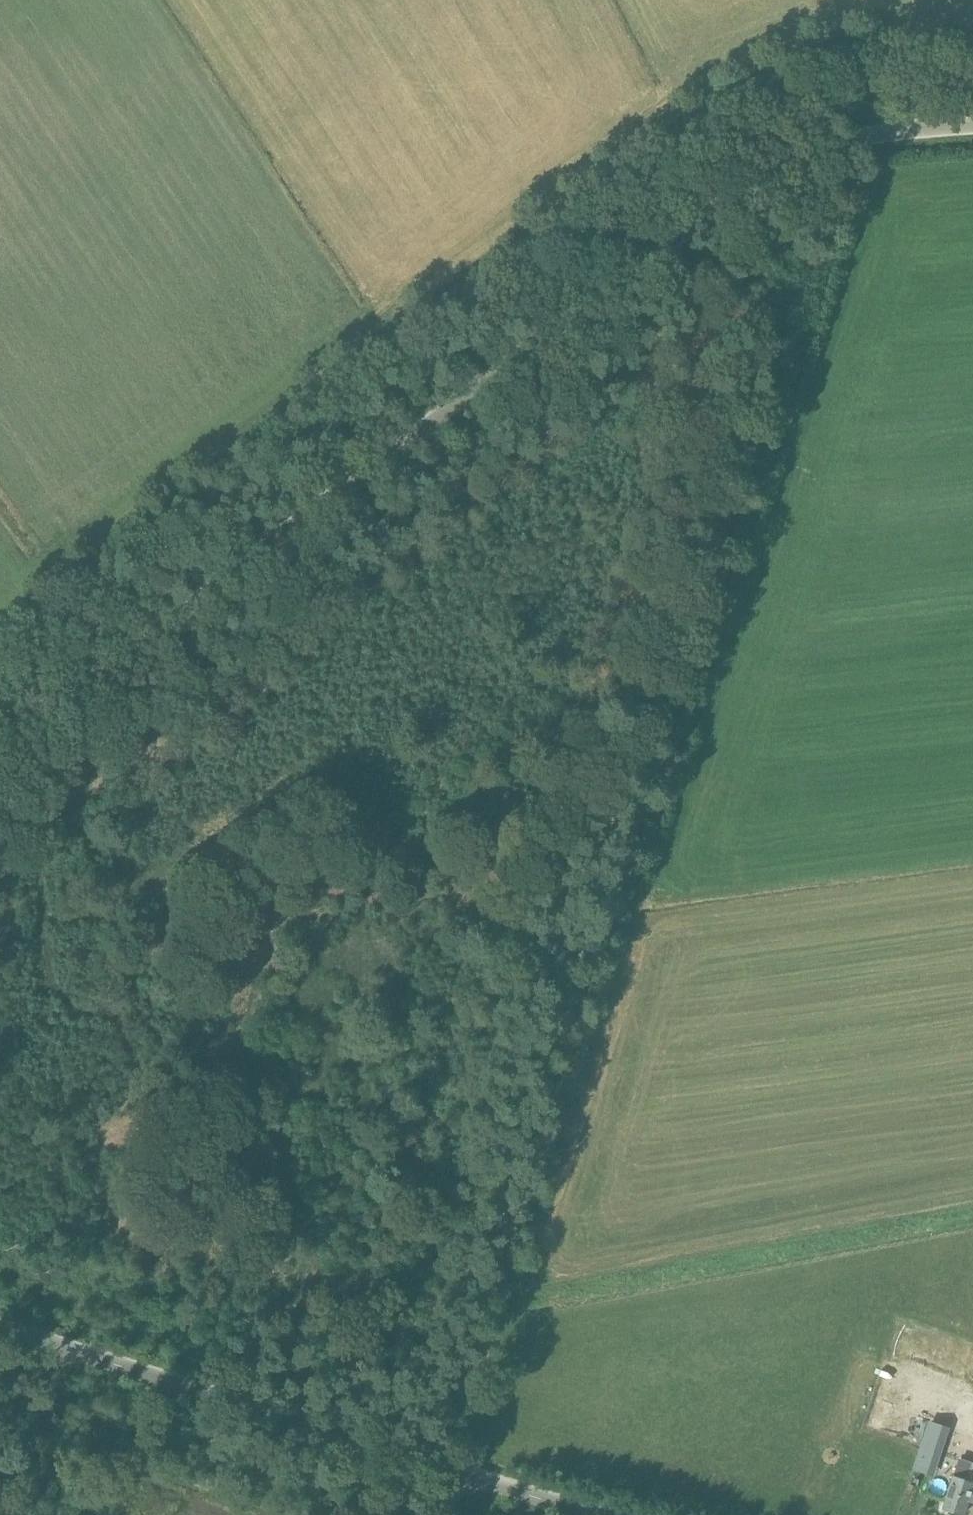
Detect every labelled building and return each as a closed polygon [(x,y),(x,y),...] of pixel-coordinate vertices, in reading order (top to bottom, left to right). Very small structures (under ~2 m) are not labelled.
[(949,1457),(951,1444),(930,1441),(928,1454),(949,1457)] [(943,1509),(960,1514),(963,1514),(967,1501),(972,1503),(972,1499),(972,1465),(959,1460),(943,1509)]
